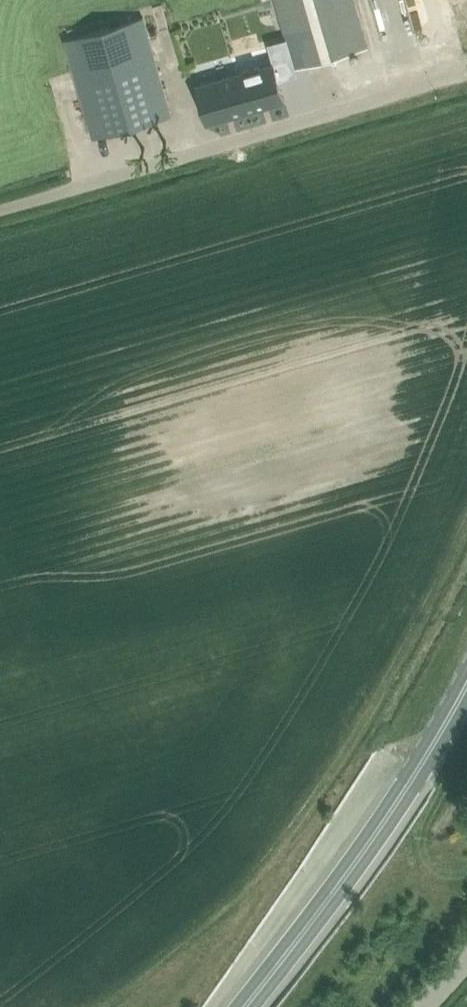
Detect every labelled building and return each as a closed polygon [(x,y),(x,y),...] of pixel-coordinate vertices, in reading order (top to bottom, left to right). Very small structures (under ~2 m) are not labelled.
[(229,10),(233,20),(207,28),(216,52),(263,36),(258,23),(269,19),(262,0),(256,0),(229,10)] [(290,47),(295,66),(359,47),(345,0),(277,0),(290,47)] [(143,15),(65,38),(87,117),(92,136),(171,114),(143,15)] [(274,61),(235,72),(246,111),(285,100),(274,61)] [(235,72),(195,84),(206,122),(246,111),(235,72)]
